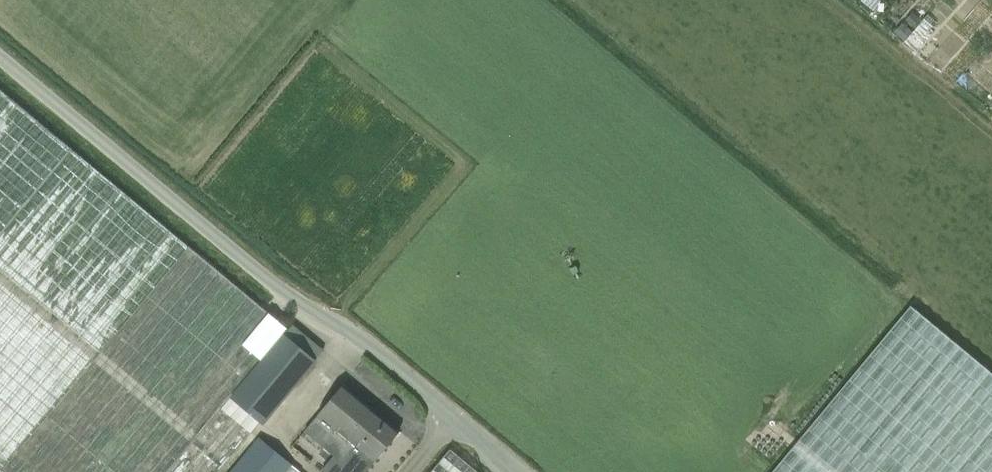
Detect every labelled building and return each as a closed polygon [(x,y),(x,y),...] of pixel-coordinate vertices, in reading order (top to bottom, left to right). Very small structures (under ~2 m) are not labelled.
[(282,336),(287,328),(0,89),(0,471),(216,471),(259,422),(262,424),(315,361),(282,336)] [(910,305),(771,471),(991,471),(991,373),(910,305)] [(398,433),(341,385),(303,431),(340,462),(339,463),(349,471),(364,471),(372,462),(372,463),(398,433)] [(258,438),(230,471),(285,471),(291,465),(258,438)] [(432,471),(475,471),(459,459),(440,462),(432,471)]
